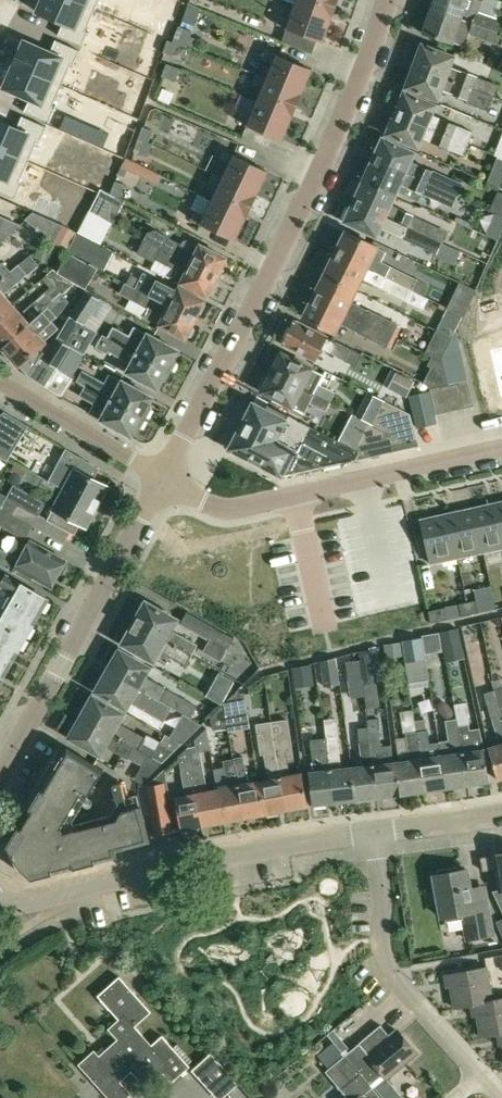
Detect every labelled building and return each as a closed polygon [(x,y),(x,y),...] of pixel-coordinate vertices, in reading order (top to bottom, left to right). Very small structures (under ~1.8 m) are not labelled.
[(36,13),(67,26),(75,29),(75,27),(84,5),(73,0),(41,0),(36,13)] [(163,0),(155,20),(171,26),(179,6),(163,0)] [(296,4),(332,17),(338,0),(297,0),(296,4)] [(431,8),(498,30),(501,19),(479,11),(483,0),(482,0),(434,0),(431,8)] [(332,17),(296,4),(290,19),(280,16),(277,24),(287,28),(323,41),(332,17)] [(464,45),(469,32),(495,41),(498,30),(431,8),(423,33),(452,42),(452,41),(464,45)] [(194,28),(182,22),(176,39),(180,41),(188,44),(194,28)] [(67,26),(62,38),(86,48),(92,34),(75,27),(75,29),(67,26)] [(149,34),(139,63),(158,69),(168,40),(149,34)] [(180,41),(176,39),(172,37),(167,49),(175,53),(180,41)] [(56,41),(51,53),(63,58),(62,59),(74,64),(80,51),(56,41)] [(24,42),(14,66),(53,82),(62,59),(63,58),(51,53),(24,42)] [(499,84),(477,76),(476,77),(450,67),(454,56),(422,44),(414,66),(493,94),(492,96),(494,97),(499,84)] [(303,93),(313,69),(267,51),(263,59),(273,63),(267,78),(303,93)] [(168,59),(164,72),(176,77),(180,64),(168,59)] [(14,66),(4,90),(31,101),(43,106),(44,104),(53,82),(14,66)] [(487,109),(492,96),(493,94),(414,66),(406,88),(437,101),(442,89),(468,99),(467,102),(487,109)] [(122,87),(131,91),(146,97),(152,83),(128,72),(122,87)] [(303,93),(267,78),(257,73),(254,81),(263,86),(257,101),(293,116),(303,93)] [(163,87),(158,98),(170,103),(175,92),(163,87)] [(471,131),(458,125),(458,126),(432,116),(436,105),(405,92),(397,113),(466,143),(471,131)] [(31,101),(26,113),(50,123),(56,109),(44,104),(43,106),(31,101)] [(293,116),(257,101),(251,116),(241,112),(237,120),(283,140),(293,116)] [(462,153),(466,143),(397,113),(389,134),(419,147),(423,137),(450,148),(462,153)] [(22,117),(17,129),(29,134),(28,135),(40,140),(46,127),(22,117)] [(19,158),(28,135),(29,134),(17,129),(0,122),(0,150),(19,158)] [(153,129),(143,126),(138,138),(148,142),(153,129)] [(148,142),(138,138),(133,151),(148,157),(153,143),(148,142)] [(383,138),(374,158),(458,196),(463,185),(411,161),(415,152),(383,138)] [(9,182),(10,180),(19,158),(0,150),(0,178),(9,182)] [(257,194),(268,171),(233,155),(224,151),(220,158),(229,163),(222,177),(257,194)] [(374,158),(364,180),(397,195),(402,184),(453,207),(458,196),(374,158)] [(158,176),(125,161),(121,170),(127,172),(154,185),(158,176)] [(247,217),(257,194),(222,177),(213,173),(209,181),(219,185),(212,200),(247,217)] [(16,199),(22,185),(10,180),(9,182),(0,178),(0,192),(16,199)] [(125,184),(115,180),(111,193),(121,196),(125,184)] [(422,232),(427,221),(392,206),(397,195),(364,180),(354,201),(422,233),(422,232)] [(110,193),(101,189),(91,210),(105,217),(116,196),(110,193)] [(236,240),(247,217),(212,200),(204,215),(195,210),(191,218),(236,240)] [(442,241),(422,232),(422,233),(354,201),(345,222),(378,237),(382,228),(404,238),(403,238),(437,254),(442,241)] [(36,226),(50,237),(63,225),(34,212),(24,221),(35,228),(36,226)] [(5,218),(0,229),(11,233),(20,224),(5,218)] [(64,225),(49,240),(67,250),(77,231),(64,225)] [(1,243),(11,233),(0,229),(0,243),(1,243)] [(182,245),(169,238),(156,231),(149,233),(146,239),(217,276),(220,271),(222,273),(228,262),(225,260),(227,257),(200,244),(190,239),(184,241),(182,245)] [(346,231),(336,251),(415,290),(415,289),(427,295),(432,286),(420,280),(392,266),(393,265),(374,256),(379,247),(346,231)] [(102,247),(76,234),(68,251),(93,264),(102,247)] [(146,239),(142,245),(137,254),(155,263),(156,260),(185,275),(180,283),(207,296),(209,293),(211,294),(216,285),(213,284),(217,276),(146,239)] [(336,251),(326,273),(358,290),(364,277),(382,286),(381,288),(409,302),(415,290),(336,251)] [(78,285),(90,265),(69,253),(58,273),(78,285)] [(11,272),(2,262),(0,264),(0,281),(11,272)] [(27,273),(20,264),(11,272),(0,281),(0,315),(13,304),(3,293),(27,273)] [(174,294),(170,292),(172,287),(143,272),(136,288),(139,290),(195,320),(199,313),(201,314),(206,304),(204,303),(205,300),(178,286),(174,294)] [(326,273),(315,295),(397,337),(402,327),(399,325),(399,324),(352,301),(358,290),(326,273)] [(126,283),(121,292),(149,308),(144,317),(185,339),(187,336),(190,337),(195,327),(192,326),(195,320),(139,290),(136,288),(126,283)] [(101,299),(86,290),(70,315),(85,323),(101,299)] [(13,304),(0,315),(0,344),(3,347),(54,301),(46,293),(21,314),(13,304)] [(54,301),(3,347),(30,378),(42,359),(50,346),(44,341),(60,327),(53,319),(56,316),(57,317),(69,301),(62,294),(54,301)] [(388,348),(388,347),(391,349),(397,337),(315,295),(305,317),(337,332),(342,323),(360,331),(359,333),(388,348)] [(454,295),(448,307),(450,308),(464,315),(469,303),(454,295)] [(450,308),(444,322),(457,329),(459,325),(460,323),(464,315),(450,308)] [(87,355),(99,331),(85,323),(70,315),(56,339),(87,355)] [(296,320),(292,329),(290,328),(283,341),(285,342),(285,344),(316,359),(321,349),(356,366),(361,354),(329,338),(329,336),(296,320)] [(113,327),(108,337),(168,369),(168,368),(172,370),(177,361),(173,359),(178,350),(134,325),(129,336),(113,327)] [(453,338),(443,358),(443,360),(446,373),(449,385),(469,380),(457,329),(453,338)] [(167,370),(168,369),(108,337),(104,335),(97,347),(105,351),(106,349),(131,362),(126,371),(157,388),(162,380),(166,382),(171,372),(167,370)] [(56,338),(42,359),(57,368),(58,369),(72,348),(56,338)] [(273,372),(331,403),(336,394),(319,385),(325,375),(283,353),(273,372)] [(432,355),(428,365),(446,373),(443,360),(432,355)] [(492,360),(501,398),(501,397),(501,357),(492,360)] [(42,359),(30,378),(45,387),(46,385),(57,368),(42,359)] [(110,373),(105,382),(92,375),(83,370),(77,381),(86,386),(142,416),(142,414),(146,416),(151,408),(147,406),(152,396),(110,373)] [(327,411),(331,403),(273,372),(263,391),(304,413),(310,402),(327,411)] [(388,388),(407,397),(415,381),(397,372),(388,388)] [(449,385),(444,386),(450,411),(474,406),(469,380),(449,385)] [(95,402),(90,411),(115,425),(115,426),(131,435),(136,426),(140,428),(144,420),(140,418),(142,416),(86,386),(81,395),(95,402)] [(444,386),(431,389),(437,414),(450,411),(444,386)] [(436,420),(429,394),(411,398),(418,424),(436,420)] [(411,413),(384,400),(372,424),(400,439),(401,450),(420,446),(411,413)] [(357,459),(361,452),(354,448),(268,404),(265,409),(254,403),(231,449),(284,476),(357,459)] [(7,460),(24,432),(0,417),(0,456),(7,460)] [(368,422),(354,448),(361,452),(357,459),(401,450),(400,439),(372,424),(368,422)] [(64,488),(97,505),(108,485),(93,478),(99,468),(66,448),(60,460),(49,480),(58,485),(64,488)] [(40,485),(54,493),(58,485),(49,480),(44,478),(40,485)] [(14,484),(7,496),(0,492),(0,507),(34,526),(40,514),(47,503),(14,484)] [(87,525),(97,505),(64,488),(48,518),(74,531),(79,521),(87,525)] [(484,552),(501,548),(501,513),(500,502),(474,508),(484,552)] [(1,508),(0,510),(0,525),(26,540),(34,526),(1,508)] [(474,508),(448,513),(458,558),(484,552),(474,508)] [(432,564),(458,558),(448,513),(422,519),(432,564)] [(66,559),(31,540),(20,560),(0,548),(0,562),(31,579),(33,576),(51,586),(57,574),(59,575),(64,574),(67,567),(66,563),(64,562),(66,559)] [(6,573),(0,584),(0,596),(37,617),(48,598),(6,573)] [(26,636),(37,617),(0,596),(0,621),(26,636)] [(468,602),(471,614),(480,612),(477,600),(468,602)] [(197,644),(190,640),(172,630),(178,619),(146,601),(134,622),(192,654),(197,644)] [(471,614),(468,602),(459,604),(462,616),(471,614)] [(227,650),(234,638),(188,612),(181,624),(227,650)] [(15,655),(26,636),(0,622),(0,647),(15,655)] [(161,650),(186,664),(192,654),(134,622),(122,643),(155,662),(161,650)] [(440,632),(447,661),(465,657),(459,627),(440,632)] [(440,633),(423,636),(426,655),(442,652),(440,633)] [(422,636),(403,639),(406,659),(425,656),(422,636)] [(365,685),(384,682),(379,646),(360,651),(365,685)] [(15,655),(0,647),(0,673),(4,675),(15,655)] [(119,649),(108,669),(160,701),(167,689),(145,677),(151,667),(119,649)] [(336,659),(324,660),(320,661),(324,686),(339,684),(336,659)] [(363,678),(361,661),(347,663),(349,680),(363,678)] [(311,665),(293,668),(296,688),(314,685),(311,665)] [(165,721),(172,707),(160,701),(108,669),(96,690),(128,708),(132,702),(165,721)] [(226,694),(211,685),(206,693),(222,702),(226,694)] [(224,704),(226,717),(242,714),(242,713),(248,712),(244,692),(239,693),(239,690),(224,704)] [(156,759),(163,763),(182,743),(171,737),(166,734),(161,741),(147,734),(145,737),(141,735),(119,723),(125,713),(93,695),(81,716),(135,747),(138,749),(149,754),(152,757),(153,757),(156,759)] [(184,713),(191,717),(197,706),(186,700),(179,711),(184,713)] [(212,715),(214,727),(228,724),(226,717),(224,704),(224,703),(212,715)] [(184,713),(171,737),(182,743),(183,744),(203,724),(191,717),(184,713)] [(501,778),(501,715),(493,718),(501,744),(490,747),(499,779),(501,778)] [(135,747),(81,716),(69,737),(102,755),(106,747),(128,759),(135,747)] [(299,758),(293,760),(285,718),(270,721),(286,809),(308,805),(299,758)] [(446,719),(449,739),(439,741),(446,787),(468,784),(459,724),(458,718),(446,719)] [(426,719),(415,721),(417,730),(427,729),(426,719)] [(268,779),(258,781),(264,813),(286,809),(270,721),(255,724),(261,755),(263,754),(268,779)] [(480,727),(471,729),(471,723),(459,724),(468,784),(490,780),(485,748),(484,748),(480,727)] [(368,727),(358,728),(359,738),(369,736),(369,730),(369,729),(368,727)] [(382,745),(380,728),(369,729),(369,730),(369,736),(376,797),(399,795),(392,744),(382,745)] [(427,729),(417,730),(425,790),(446,787),(439,741),(430,742),(428,729),(427,729)] [(404,793),(425,790),(417,730),(407,732),(410,759),(399,760),(404,793)] [(341,768),(337,736),(327,737),(334,802),(355,800),(351,767),(341,768)] [(359,738),(362,766),(351,767),(355,800),(376,797),(369,736),(359,738)] [(311,739),(314,771),(309,772),(313,804),(334,802),(327,737),(311,739)] [(206,791),(201,764),(198,744),(188,746),(202,825),(223,821),(217,789),(206,791)] [(179,755),(182,771),(186,794),(175,796),(182,829),(183,829),(187,832),(194,830),(196,826),(202,825),(188,746),(179,755)] [(137,795),(126,798),(122,782),(113,784),(117,800),(118,800),(119,803),(112,814),(74,823),(73,821),(84,802),(89,802),(91,799),(87,796),(104,769),(67,747),(42,789),(41,789),(29,808),(30,809),(19,827),(18,827),(7,845),(14,860),(20,868),(32,879),(53,874),(53,873),(73,868),(95,863),(95,862),(117,857),(115,850),(150,841),(141,806),(140,806),(137,795)] [(217,789),(223,821),(244,817),(233,758),(232,751),(225,752),(227,759),(223,760),(228,787),(217,789)] [(134,779),(135,779),(142,783),(163,763),(156,759),(153,757),(152,757),(149,754),(134,779)] [(248,783),(243,756),(233,758),(244,817),(264,813),(258,781),(248,783)] [(174,831),(165,782),(159,783),(148,785),(157,834),(174,831)] [(494,853),(494,854),(482,856),(483,870),(498,868),(501,890),(494,891),(501,909),(501,852),(494,853)] [(467,939),(494,935),(489,907),(474,910),(467,869),(435,875),(443,917),(462,913),(467,939)] [(448,974),(455,1008),(474,1004),(492,999),(486,967),(448,974)] [(120,976),(98,995),(118,1018),(109,1029),(117,1038),(99,1054),(94,1049),(78,1063),(109,1097),(125,1097),(131,1093),(120,1081),(140,1063),(155,1080),(164,1072),(172,1081),(190,1065),(163,1035),(152,1045),(135,1026),(152,1011),(120,976)] [(500,1033),(501,1032),(501,998),(492,999),(474,1004),(480,1036),(500,1033)] [(348,1052),(342,1057),(357,1074),(368,1086),(382,1075),(386,1080),(416,1054),(400,1035),(392,1042),(379,1025),(348,1052)] [(348,1048),(333,1029),(327,1034),(342,1053),(348,1048)] [(216,1094),(235,1078),(211,1049),(193,1068),(216,1094)] [(326,1071),(340,1088),(339,1089),(347,1097),(382,1097),(371,1085),(369,1087),(368,1086),(357,1074),(342,1057),(326,1071)] [(381,1075),(372,1083),(384,1097),(393,1089),(381,1075)]
